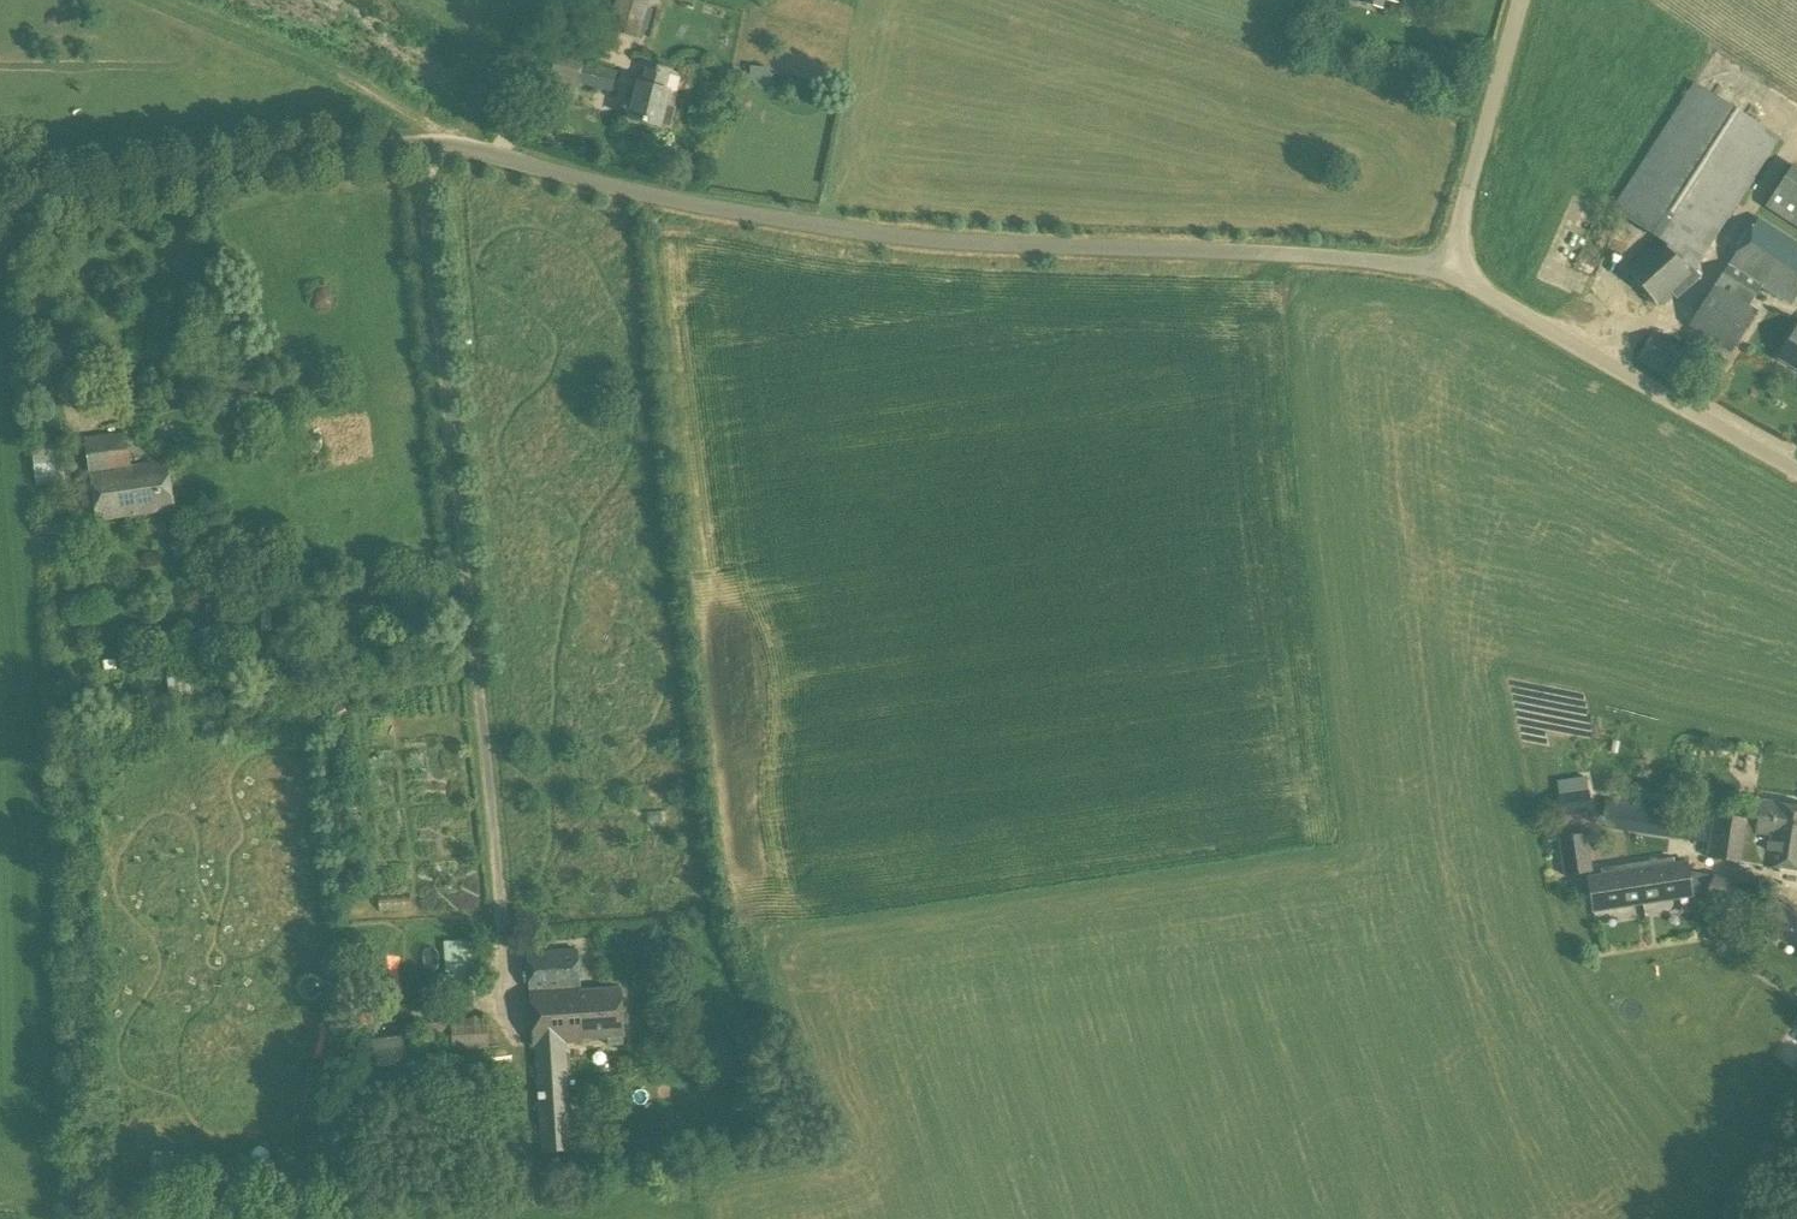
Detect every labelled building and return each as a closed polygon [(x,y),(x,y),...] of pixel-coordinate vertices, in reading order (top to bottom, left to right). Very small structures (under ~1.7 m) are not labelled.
[(609,30),(640,39),(651,0),(617,0),(609,30)] [(1384,0),(1349,0),(1348,1),(1382,9),(1384,0)] [(555,56),(551,74),(578,81),(582,63),(555,56)] [(578,81),(577,84),(612,92),(617,71),(582,63),(578,81)] [(668,104),(670,93),(665,92),(669,72),(646,67),(643,82),(635,81),(626,121),(661,129),(662,122),(671,124),(675,105),(668,104)] [(1676,299),(1700,277),(1694,270),(1778,138),(1693,84),(1613,208),(1659,240),(1627,269),(1657,305),(1660,302),(1663,306),(1674,296),(1676,299)] [(1796,293),(1796,242),(1759,217),(1689,326),(1730,352),(1757,310),(1748,305),(1761,286),(1790,305),(1796,293)] [(1779,356),(1796,367),(1796,325),(1779,356)] [(131,467),(126,432),(85,438),(98,521),(175,510),(168,461),(131,467)] [(36,483),(65,481),(61,443),(33,446),(36,483)] [(170,702),(194,700),(192,672),(168,674),(170,702)] [(1561,817),(1591,812),(1590,803),(1600,801),(1596,776),(1557,782),(1559,796),(1557,796),(1561,817)] [(1704,843),(1708,815),(1606,800),(1602,828),(1704,843)] [(1761,800),(1759,812),(1746,810),(1745,817),(1714,812),(1708,855),(1796,868),(1796,805),(1761,800)] [(1563,877),(1592,873),(1586,834),(1558,838),(1563,877)] [(1592,914),(1693,898),(1692,893),(1706,895),(1705,897),(1736,909),(1745,887),(1714,875),(1689,871),(1688,861),(1673,863),(1673,858),(1600,870),(1601,875),(1586,877),(1592,914)] [(1770,898),(1756,923),(1796,946),(1796,913),(1770,898)] [(580,991),(577,950),(528,953),(542,1153),(572,1151),(565,1044),(580,1043),(579,1039),(623,1036),(620,988),(580,991)] [(489,1049),(487,1018),(450,1021),(451,1023),(422,1025),(424,1044),(452,1042),(453,1052),(489,1049)] [(365,1067),(405,1063),(402,1039),(363,1043),(365,1067)]
